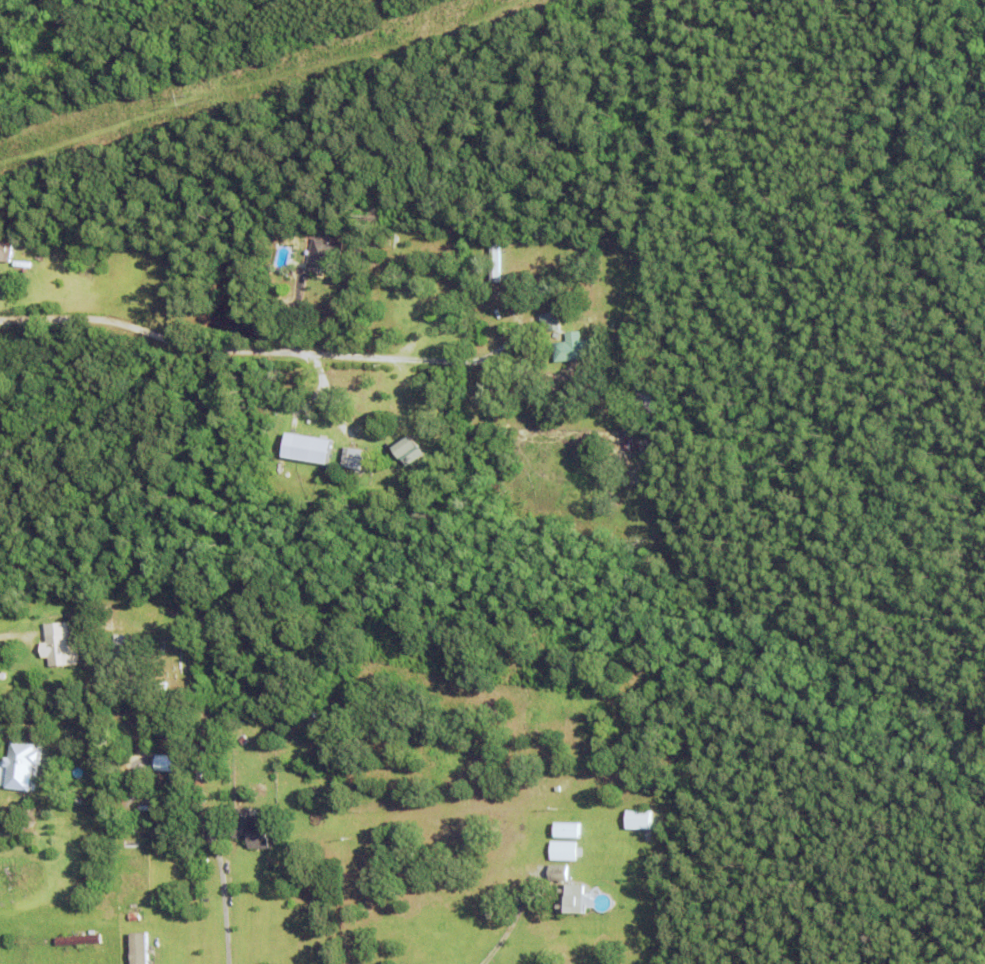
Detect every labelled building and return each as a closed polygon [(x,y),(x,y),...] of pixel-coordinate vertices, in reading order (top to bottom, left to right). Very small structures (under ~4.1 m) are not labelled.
[(333,241),(340,242),(340,244),(342,244),(336,274),(323,272),(323,268),(321,268),(320,277),(305,274),(312,239),(331,242),(333,241)] [(489,282),(498,282),(499,240),(490,240),(489,282)] [(10,264),(0,263),(0,244),(12,246),(10,264)] [(540,315),(557,314),(559,332),(542,333),(540,315)] [(411,345),(422,330),(426,333),(415,348),(411,345)] [(593,340),(595,359),(554,364),(552,344),(566,343),(565,333),(579,332),(580,341),(593,340)] [(637,391),(655,390),(655,415),(637,415),(637,391)] [(625,433),(650,432),(650,452),(625,452),(625,433)] [(326,463),(329,439),(283,433),(280,458),(326,463)] [(393,450),(411,438),(424,456),(406,468),(393,450)] [(342,469),(345,449),(364,452),(362,472),(342,469)] [(49,669),(48,659),(42,659),(41,645),(48,644),(46,626),(69,624),(72,668),(49,669)] [(55,683),(70,677),(72,682),(57,688),(55,683)] [(27,792),(30,764),(33,764),(36,745),(8,742),(6,758),(5,758),(1,789),(27,792)] [(142,800),(153,799),(153,806),(143,807),(142,800)] [(269,851),(248,851),(248,842),(241,842),(241,841),(233,841),(233,824),(237,824),(237,810),(251,810),(251,818),(272,818),(272,824),(276,824),(276,843),(269,843),(269,851)] [(75,819),(76,813),(90,816),(88,822),(75,819)] [(626,832),(626,813),(650,814),(650,833),(626,832)] [(554,841),(554,826),(579,827),(578,841),(554,841)] [(122,842),(139,841),(139,856),(122,856),(122,842)] [(550,862),(551,844),(577,845),(576,863),(550,862)] [(549,882),(549,867),(566,867),(566,882),(549,882)] [(555,888),(583,888),(583,897),(582,897),(582,916),(556,917),(555,888)] [(145,931),(128,931),(128,963),(145,963),(145,931)] [(55,940),(100,937),(100,945),(55,948),(55,940)]
